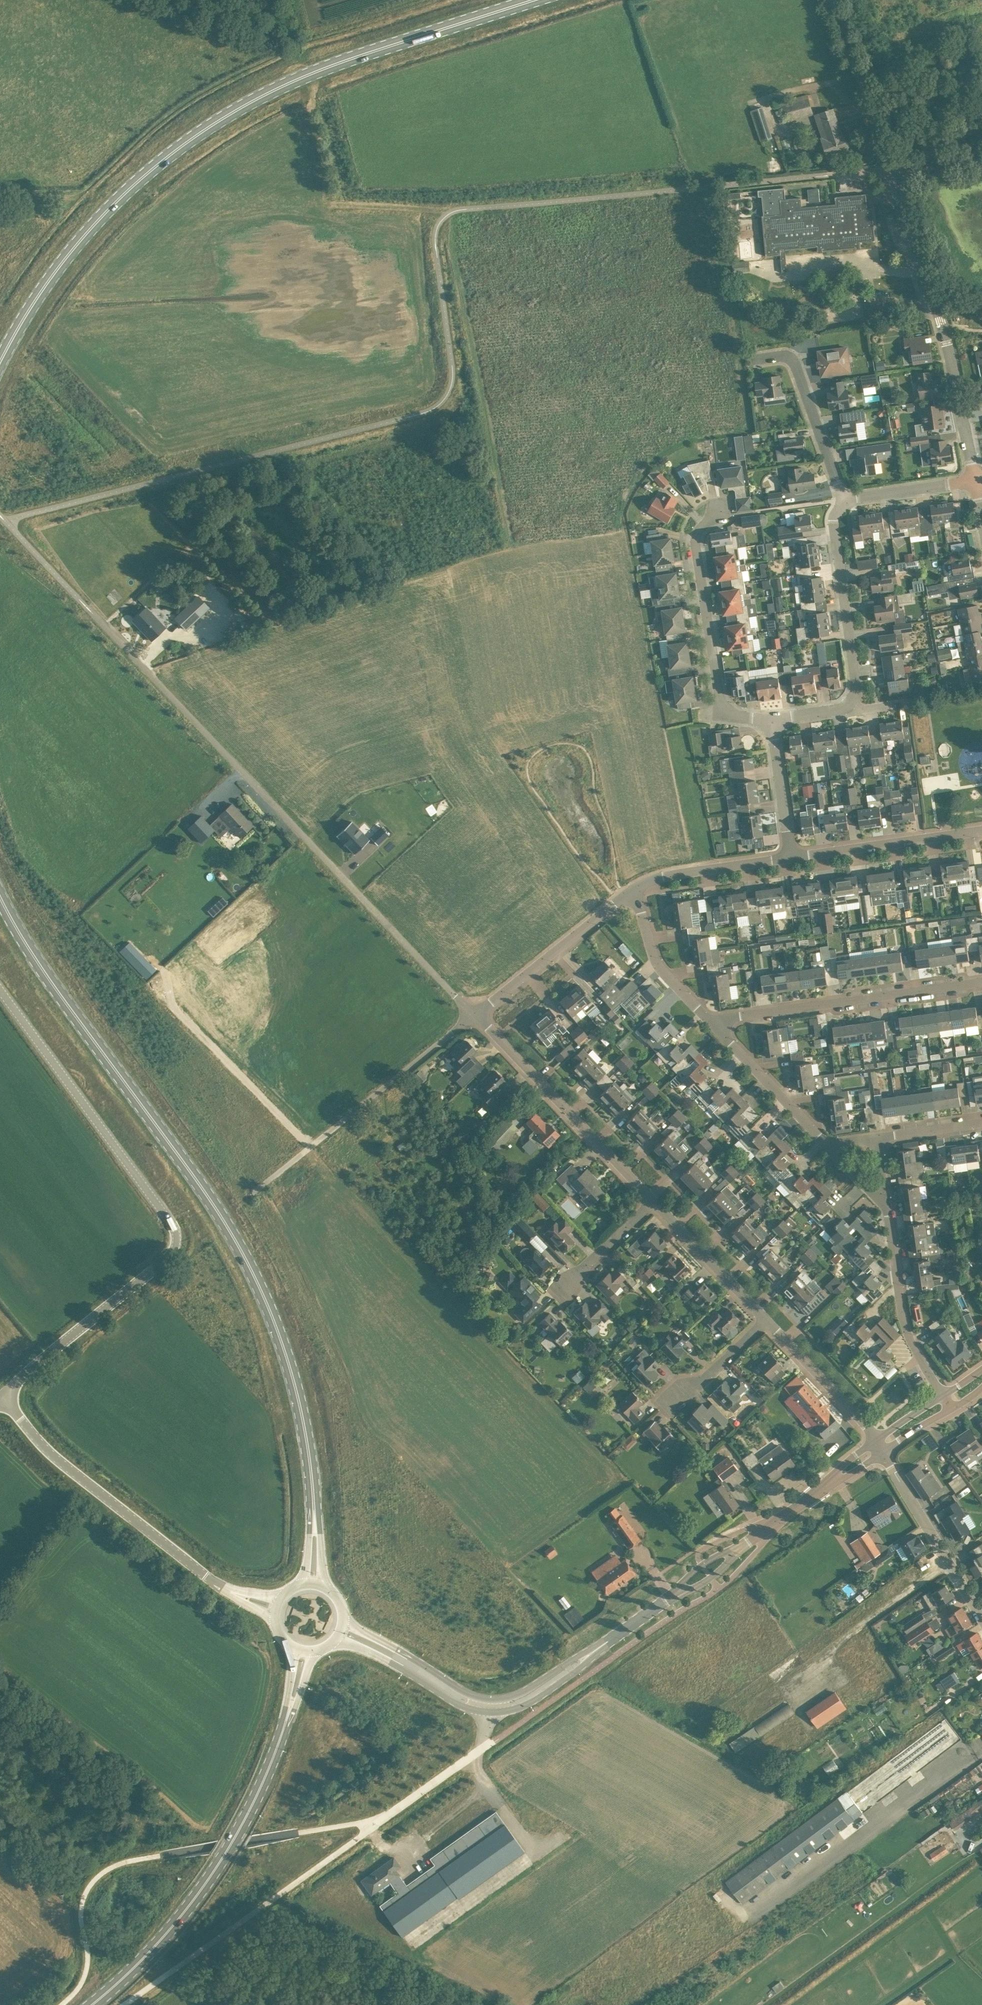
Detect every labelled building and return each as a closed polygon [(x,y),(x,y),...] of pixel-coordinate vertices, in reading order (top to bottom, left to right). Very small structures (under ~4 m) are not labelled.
[(780,123),(813,114),(808,93),(774,102),(780,123)] [(752,109),(762,140),(773,137),(763,106),(752,109)] [(843,135),(836,116),(817,122),(822,137),(821,138),(828,160),(848,152),(847,150),(849,149),(848,148),(850,147),(848,142),(846,142),(844,135),(843,135)] [(761,197),(763,216),(763,218),(762,218),(764,232),(765,239),(764,239),(766,254),(766,256),(781,254),(781,248),(785,247),(785,249),(787,249),(799,248),(804,247),(804,248),(816,247),(816,246),(818,246),(818,244),(822,244),(823,250),(826,250),(826,251),(838,249),(842,249),(855,248),(857,247),(856,241),(860,240),(860,242),(875,241),(874,231),(875,231),(874,227),(874,222),(873,210),(872,210),(872,208),(867,208),(867,206),(868,206),(867,196),(866,196),(866,194),(847,196),(847,195),(838,196),(838,197),(836,197),(836,204),(834,204),(821,205),(822,205),(817,206),(817,207),(802,208),(801,197),(799,198),(799,197),(787,198),(787,199),(786,199),(785,188),(758,190),(759,197),(761,197)] [(819,189),(808,190),(810,202),(820,201),(819,189)] [(750,261),(739,262),(733,262),(734,273),(751,271),(750,261)] [(928,343),(927,343),(926,335),(904,338),(906,352),(912,351),(914,363),(933,360),(931,350),(929,350),(928,343)] [(822,376),(832,375),(852,372),(848,347),(819,351),(822,376)] [(877,370),(886,369),(884,361),(876,362),(877,370)] [(917,373),(921,395),(939,393),(937,379),(932,379),(931,371),(917,373)] [(864,388),(879,386),(877,373),(861,376),(863,388),(864,388)] [(758,397),(760,396),(767,395),(767,397),(775,396),(776,404),(787,402),(786,392),(782,392),(780,375),(766,377),(766,381),(756,383),(758,397)] [(831,409),(841,408),(856,406),(857,404),(857,402),(857,401),(857,399),(855,397),(853,397),(849,398),(848,390),(846,390),(845,381),(831,383),(833,392),(832,392),(832,393),(833,393),(833,394),(829,395),(831,409)] [(883,403),(886,403),(895,402),(894,393),(882,395),(883,403)] [(921,407),(925,429),(945,427),(943,416),(941,416),(939,405),(921,407)] [(883,409),(878,414),(882,418),(887,413),(886,409),(883,410),(883,409)] [(839,424),(840,432),(841,442),(859,439),(857,423),(866,421),(865,410),(853,411),(855,422),(839,424)] [(777,450),(778,461),(795,459),(794,452),(805,451),(803,437),(785,440),(784,433),(779,434),(780,445),(784,444),(785,449),(777,450)] [(930,443),(929,435),(911,437),(912,446),(930,443)] [(933,448),(931,448),(934,465),(945,463),(945,461),(952,460),(950,449),(947,449),(946,440),(932,442),(933,448)] [(755,452),(754,442),(745,443),(747,454),(755,452)] [(874,456),(874,452),(892,450),(891,443),(857,448),(858,455),(860,454),(860,458),(851,459),(852,466),(855,466),(856,474),(866,472),(867,475),(877,474),(876,464),(879,463),(877,455),(874,456)] [(746,459),(744,447),(736,448),(738,460),(746,459)] [(688,483),(683,485),(687,493),(692,490),(696,497),(704,493),(703,491),(709,490),(707,481),(714,479),(709,460),(688,465),(692,472),(684,476),(688,483)] [(720,468),(719,468),(722,487),(734,485),(734,488),(737,490),(745,489),(741,466),(729,467),(729,466),(727,465),(721,466),(720,468)] [(803,467),(788,470),(791,492),(803,491),(803,488),(816,486),(814,474),(804,475),(803,467)] [(670,482),(661,473),(655,478),(657,480),(664,487),(670,482)] [(657,496),(656,499),(655,498),(654,499),(652,502),(652,503),(653,504),(649,511),(668,522),(676,508),(674,507),(679,500),(665,492),(661,499),(657,496)] [(769,494),(770,502),(771,506),(778,505),(777,501),(783,500),(782,492),(769,494)] [(751,497),(737,499),(738,511),(752,509),(751,497)] [(956,513),(954,502),(948,503),(948,501),(942,502),(945,522),(951,521),(952,527),(964,525),(962,512),(956,513)] [(945,522),(942,502),(937,503),(937,504),(931,505),(933,518),(926,518),(929,534),(929,535),(929,539),(933,539),(932,535),(937,534),(936,529),(941,529),(940,523),(945,522)] [(929,534),(926,518),(920,519),(918,507),(912,508),(912,506),(906,507),(910,535),(911,537),(920,535),(921,536),(929,535),(929,534)] [(895,510),(896,516),(898,528),(891,529),(893,537),(910,535),(906,507),(901,508),(901,509),(895,510)] [(795,512),(797,524),(778,526),(780,540),(792,539),(805,537),(804,530),(813,529),(811,515),(805,516),(804,511),(795,512)] [(871,512),(873,532),(881,531),(882,539),(893,537),(891,529),(885,529),(882,512),(877,513),(876,511),(871,512)] [(873,532),(871,512),(865,513),(865,515),(859,515),(861,526),(853,527),(855,541),(863,540),(863,538),(874,536),(873,532)] [(742,516),(744,527),(762,525),(760,513),(742,516)] [(726,544),(727,549),(739,547),(737,535),(732,536),(731,530),(725,531),(725,529),(717,530),(717,533),(712,533),(713,545),(726,544)] [(654,553),(673,550),(671,538),(661,540),(660,533),(647,535),(648,542),(652,541),(654,553)] [(805,537),(792,539),(793,545),(790,545),(791,556),(799,556),(820,553),(819,545),(817,545),(817,541),(806,543),(805,537)] [(764,544),(757,545),(759,553),(766,552),(764,544)] [(715,569),(746,564),(745,558),(741,559),(739,547),(727,549),(728,555),(715,557),(716,562),(714,562),(715,569)] [(675,561),(673,550),(654,553),(657,570),(669,568),(669,562),(675,561)] [(820,553),(799,556),(800,563),(796,563),(797,574),(808,572),(807,567),(820,565),(820,561),(821,560),(820,553)] [(914,560),(912,553),(905,554),(906,561),(914,560)] [(884,556),(886,563),(894,561),(892,554),(884,556)] [(858,560),(859,569),(878,566),(877,558),(858,560)] [(972,577),(975,577),(973,566),(971,566),(970,559),(945,564),(947,575),(949,575),(950,581),(972,577)] [(916,572),(922,571),(920,560),(907,562),(908,570),(916,568),(916,572)] [(719,580),(721,580),(731,578),(732,584),(744,582),(742,570),(747,570),(746,564),(715,569),(716,575),(718,575),(719,580)] [(651,588),(659,587),(679,584),(677,572),(670,573),(669,568),(657,570),(658,576),(650,577),(651,588)] [(883,576),(881,576),(871,577),(873,591),(881,590),(882,591),(894,590),(893,584),(898,583),(896,569),(882,571),(883,576)] [(808,572),(797,574),(799,584),(803,584),(804,591),(825,588),(824,580),(822,581),(822,576),(809,578),(808,572)] [(927,584),(936,582),(934,572),(925,574),(927,584)] [(972,577),(950,581),(946,582),(947,589),(950,589),(952,596),(953,597),(955,598),(961,597),(961,598),(968,597),(968,598),(976,597),(976,595),(978,594),(977,586),(974,586),(972,577)] [(163,582),(158,578),(153,582),(153,592),(163,592),(163,582)] [(770,579),(763,581),(764,589),(771,588),(770,579)] [(722,603),(742,600),(751,599),(750,593),(746,594),(744,582),(732,584),(733,589),(721,591),(721,593),(719,593),(720,601),(722,601),(722,603)] [(659,587),(661,597),(658,598),(655,603),(656,606),(675,602),(674,597),(681,596),(679,584),(659,587)] [(929,596),(940,593),(938,584),(927,586),(929,596)] [(825,588),(804,591),(796,592),(797,603),(802,603),(802,609),(815,607),(814,601),(825,600),(824,596),(826,595),(825,588)] [(899,603),(913,601),(912,596),(912,592),(897,594),(899,603)] [(895,595),(888,595),(878,597),(879,605),(875,606),(878,622),(896,619),(895,612),(897,611),(895,595)] [(199,596),(175,618),(186,629),(210,607),(199,596)] [(775,597),(777,611),(784,610),(782,596),(775,597)] [(724,615),(727,614),(737,613),(738,618),(750,616),(748,605),(743,605),(742,600),(722,603),(723,605),(721,605),(722,613),(724,613),(724,615)] [(657,612),(663,611),(665,622),(684,619),(682,607),(676,608),(675,602),(656,606),(657,612)] [(774,602),(768,603),(769,612),(776,611),(774,602)] [(977,605),(958,609),(960,621),(980,617),(977,605)] [(152,640),(165,628),(146,607),(133,620),(140,628),(141,627),(143,630),(142,630),(152,640)] [(815,607),(802,609),(804,619),(808,619),(809,626),(830,623),(829,615),(827,616),(827,611),(815,613),(815,607)] [(725,631),(726,638),(748,634),(757,633),(756,627),(751,628),(750,616),(738,618),(739,624),(726,626),(727,631),(725,631)] [(980,617),(960,621),(962,633),(981,629),(981,628),(980,617)] [(684,619),(665,622),(668,639),(681,637),(680,631),(686,630),(684,619)] [(775,619),(767,620),(768,630),(777,629),(775,619)] [(894,634),(889,634),(880,636),(882,650),(899,648),(898,641),(904,640),(903,632),(913,631),(912,622),(893,625),(894,634)] [(830,623),(809,626),(801,627),(802,638),(798,639),(799,645),(820,642),(819,636),(830,635),(829,631),(831,630),(830,623)] [(962,633),(964,641),(958,642),(959,646),(981,642),(980,632),(981,631),(981,629),(962,633)] [(730,649),(732,649),(742,647),(743,653),(755,651),(753,639),(749,640),(748,634),(726,638),(727,644),(729,644),(730,649)] [(668,639),(670,656),(690,653),(688,642),(681,643),(681,637),(668,639)] [(772,639),(773,649),(781,648),(780,638),(772,639)] [(817,643),(818,652),(826,651),(825,642),(817,643)] [(959,646),(959,651),(966,650),(967,657),(981,654),(981,642),(959,646)] [(950,648),(937,650),(939,660),(952,657),(950,648)] [(690,653),(670,656),(672,668),(692,665),(690,653)] [(905,653),(892,655),(882,656),(884,669),(904,666),(903,659),(906,659),(905,653)] [(929,662),(936,661),(935,654),(928,655),(929,662)] [(967,657),(969,668),(964,669),(964,671),(981,667),(981,654),(967,657)] [(841,686),(840,676),(838,668),(832,669),(831,662),(820,664),(820,665),(822,678),(828,677),(830,688),(833,687),(833,688),(838,687),(841,686)] [(784,665),(785,671),(787,685),(793,684),(795,695),(802,694),(802,695),(806,694),(803,674),(798,675),(797,669),(792,670),(791,664),(784,665)] [(809,674),(803,674),(806,694),(810,693),(817,692),(815,680),(822,680),(822,678),(820,665),(808,667),(809,674)] [(904,666),(884,669),(886,682),(889,681),(908,679),(908,674),(905,674),(904,666)] [(964,671),(966,683),(981,680),(981,667),(964,671)] [(734,696),(745,695),(746,694),(745,682),(750,681),(750,676),(749,671),(748,669),(736,671),(737,676),(731,677),(732,681),(732,682),(730,683),(731,691),(733,690),(734,696)] [(778,672),(767,674),(771,698),(774,698),(779,698),(779,697),(782,697),(780,685),(787,685),(785,671),(778,672)] [(693,676),(687,677),(686,672),(670,674),(671,680),(675,680),(676,690),(676,691),(695,688),(693,676)] [(771,698),(767,674),(750,676),(750,681),(752,690),(758,689),(760,700),(763,699),(763,700),(768,699),(771,698)] [(930,688),(938,683),(934,677),(926,681),(930,688)] [(908,679),(889,681),(890,694),(913,691),(912,686),(909,686),(908,679)] [(695,688),(676,691),(679,709),(692,707),(691,701),(697,699),(695,688)] [(905,741),(902,720),(891,722),(894,739),(899,738),(900,742),(905,741)] [(880,723),(883,745),(887,744),(888,746),(895,745),(894,739),(891,722),(880,723)] [(872,746),(870,735),(869,725),(858,726),(860,744),(865,743),(866,747),(872,746)] [(847,728),(848,734),(849,745),(845,746),(846,754),(850,753),(850,754),(861,752),(860,744),(858,726),(847,728)] [(710,733),(712,745),(717,744),(718,751),(726,750),(726,749),(733,748),(743,746),(741,735),(732,736),(731,730),(710,733)] [(838,751),(836,736),(835,730),(824,731),(826,749),(832,748),(832,752),(838,751)] [(813,733),(814,738),(815,750),(810,750),(809,750),(810,756),(811,762),(817,761),(816,755),(821,754),(821,756),(827,755),(826,749),(824,731),(813,733)] [(799,757),(803,756),(810,756),(809,750),(810,750),(809,743),(803,744),(801,734),(790,736),(792,753),(798,752),(799,757)] [(915,761),(912,745),(904,746),(907,759),(907,762),(915,761)] [(887,764),(884,747),(878,748),(880,765),(887,764)] [(878,748),(871,749),(875,774),(876,774),(881,773),(880,765),(878,748)] [(839,771),(847,770),(846,768),(845,759),(845,754),(836,756),(839,771)] [(730,778),(733,777),(745,776),(744,770),(754,768),(752,757),(744,758),(744,755),(727,758),(730,778)] [(855,774),(853,767),(846,768),(847,770),(848,775),(853,775),(855,774)] [(705,781),(710,777),(705,771),(700,774),(705,781)] [(739,788),(740,794),(757,791),(756,780),(746,781),(745,776),(733,777),(735,788),(739,788)] [(817,803),(818,809),(825,807),(823,792),(822,792),(820,782),(814,783),(817,803)] [(804,793),(814,791),(813,784),(803,786),(804,793)] [(885,798),(884,791),(883,785),(876,786),(878,799),(868,801),(869,807),(872,825),(883,824),(879,799),(885,798)] [(849,787),(851,804),(858,803),(856,786),(849,787)] [(903,803),(905,821),(916,819),(914,801),(913,801),(913,800),(920,799),(918,786),(911,787),(913,797),(908,798),(909,802),(903,802),(903,803)] [(842,788),(845,805),(851,804),(849,787),(842,788)] [(903,803),(903,802),(902,795),(892,797),(891,790),(890,790),(884,791),(885,798),(887,812),(893,812),(894,822),(905,821),(903,803)] [(759,802),(757,791),(740,794),(727,795),(730,812),(738,811),(750,809),(749,803),(759,802)] [(229,825),(240,837),(253,825),(252,825),(251,826),(243,818),(244,816),(232,803),(220,815),(209,824),(201,815),(187,828),(200,842),(201,842),(204,839),(214,830),(219,835),(229,825)] [(800,812),(801,818),(804,835),(815,833),(814,824),(820,823),(818,809),(817,803),(807,804),(808,811),(800,812)] [(872,825),(869,807),(863,808),(862,804),(858,805),(861,827),(872,825)] [(849,829),(846,807),(841,808),(841,811),(835,812),(838,830),(849,829)] [(744,822),(744,827),(762,825),(761,814),(751,815),(750,809),(738,811),(739,821),(742,821),(742,822),(744,822)] [(838,830),(835,812),(829,813),(829,809),(824,810),(827,832),(838,830)] [(369,840),(352,821),(337,835),(355,854),(369,840)] [(745,833),(741,833),(743,845),(748,844),(753,843),(755,843),(754,837),(764,836),(762,825),(744,827),(745,833)] [(383,827),(371,838),(377,845),(389,834),(383,827)] [(724,843),(717,844),(718,854),(726,853),(724,843)] [(957,878),(958,885),(971,884),(972,892),(979,891),(977,879),(971,880),(968,860),(955,862),(957,878)] [(946,887),(951,886),(950,879),(957,878),(955,862),(942,864),(945,884),(939,884),(941,897),(947,896),(946,887)] [(931,865),(918,867),(920,884),(921,889),(933,888),(934,898),(938,901),(939,909),(942,909),(941,897),(939,884),(934,885),(931,865)] [(905,869),(907,885),(920,884),(918,867),(905,869)] [(881,873),(884,894),(891,893),(892,896),(896,896),(898,907),(904,906),(902,890),(897,890),(894,871),(881,873)] [(874,914),(871,896),(884,894),(881,873),(868,874),(871,894),(865,895),(868,915),(874,914)] [(868,915),(865,895),(860,896),(857,876),(844,878),(847,903),(860,901),(862,915),(868,915)] [(828,900),(833,931),(839,931),(839,926),(833,926),(831,912),(836,911),(835,905),(847,903),(844,878),(831,880),(834,899),(828,900)] [(833,931),(828,900),(823,901),(820,881),(815,882),(815,880),(807,881),(808,883),(807,883),(810,907),(810,909),(822,907),(823,913),(820,914),(822,927),(813,928),(814,934),(833,931)] [(799,917),(798,909),(810,907),(807,883),(794,885),(797,905),(791,905),(793,918),(799,917)] [(783,886),(770,888),(772,904),(773,912),(786,910),(787,917),(787,919),(793,918),(791,905),(786,906),(783,886)] [(766,913),(765,905),(772,904),(770,888),(757,890),(760,910),(754,911),(756,922),(762,922),(761,913),(766,913)] [(908,889),(902,890),(904,906),(910,905),(908,889)] [(672,892),(664,892),(665,911),(673,910),(672,892)] [(749,911),(747,898),(746,892),(733,894),(735,909),(736,916),(737,916),(749,915),(750,923),(756,922),(754,911),(749,911)] [(730,920),(728,910),(735,909),(733,894),(720,895),(722,908),(714,910),(715,922),(730,920)] [(214,905),(219,910),(228,903),(223,897),(214,905)] [(674,902),(676,915),(692,913),(699,912),(700,912),(698,899),(674,902)] [(700,925),(694,926),(692,913),(676,915),(678,928),(688,927),(689,933),(701,931),(700,925)] [(669,927),(676,926),(674,919),(667,920),(669,927)] [(715,922),(709,922),(708,922),(705,927),(706,930),(707,930),(716,929),(715,922)] [(884,928),(872,930),(873,939),(880,938),(879,934),(885,933),(884,928)] [(872,930),(862,931),(863,936),(872,934),(873,939),(872,930)] [(695,951),(711,949),(710,936),(702,938),(701,931),(689,933),(690,945),(694,944),(695,951)] [(975,951),(973,937),(972,933),(966,935),(953,937),(957,962),(970,960),(968,952),(975,951)] [(981,938),(979,938),(979,936),(973,937),(975,951),(981,950),(981,960),(981,938)] [(944,964),(957,962),(953,937),(953,938),(941,940),(942,945),(941,945),(944,964)] [(130,942),(120,951),(146,979),(156,969),(130,942)] [(633,952),(627,945),(621,950),(621,951),(628,957),(633,952)] [(941,945),(929,947),(931,965),(944,964),(941,945)] [(929,947),(916,949),(918,967),(931,965),(929,947)] [(708,969),(720,968),(719,961),(721,961),(719,948),(718,948),(711,949),(695,951),(697,965),(707,963),(708,969)] [(832,972),(830,956),(829,950),(823,951),(824,959),(812,961),(813,967),(812,967),(815,985),(828,984),(826,973),(832,972)] [(904,969),(901,952),(888,953),(891,971),(904,969)] [(878,973),(891,971),(888,953),(875,955),(878,973)] [(837,955),(830,956),(832,972),(838,971),(839,978),(852,977),(850,959),(837,960),(837,955)] [(865,975),(878,973),(875,955),(863,957),(865,975)] [(865,975),(863,957),(850,959),(852,977),(865,975)] [(590,974),(597,981),(606,990),(618,978),(612,972),(613,971),(604,961),(590,974)] [(730,986),(729,979),(733,978),(731,966),(725,967),(721,968),(720,968),(708,969),(710,981),(713,981),(714,988),(730,986)] [(802,987),(815,985),(812,967),(800,969),(802,987)] [(790,989),(802,987),(800,969),(787,971),(790,989)] [(754,982),(753,972),(752,970),(746,971),(748,983),(754,982)] [(777,991),(790,989),(787,971),(775,973),(777,991)] [(764,993),(777,991),(775,973),(762,976),(764,993)] [(640,984),(633,976),(616,993),(623,1000),(640,984)] [(653,982),(647,987),(642,982),(626,997),(634,1005),(641,998),(648,1005),(662,991),(653,982)] [(586,1014),(596,1005),(579,984),(569,993),(582,1008),(581,1008),(586,1014)] [(732,999),(730,986),(714,988),(716,1001),(732,999)] [(559,1001),(566,1009),(567,1010),(565,1011),(568,1014),(569,1013),(576,1022),(581,1018),(576,1013),(581,1008),(582,1008),(569,993),(559,1001)] [(607,1002),(605,1004),(601,1007),(611,1018),(617,1024),(622,1019),(607,1002)] [(977,1015),(976,1006),(963,1008),(966,1027),(979,1025),(979,1029),(981,1028),(981,1014),(977,1015)] [(966,1027),(963,1008),(951,1010),(953,1028),(966,1027)] [(550,1009),(540,1017),(552,1032),(558,1027),(563,1033),(567,1029),(550,1009)] [(938,1012),(940,1030),(953,1028),(951,1010),(938,1012)] [(826,1012),(817,1014),(819,1023),(821,1023),(823,1034),(829,1034),(826,1012)] [(940,1030),(938,1012),(925,1014),(928,1032),(940,1030)] [(913,1015),(916,1033),(928,1032),(925,1014),(913,1015)] [(900,1017),(901,1027),(902,1035),(916,1033),(913,1015),(900,1017)] [(546,1037),(552,1032),(540,1017),(530,1025),(547,1046),(551,1043),(546,1037)] [(892,1029),(886,1029),(885,1019),(872,1021),(875,1039),(886,1038),(887,1041),(894,1041),(892,1029)] [(639,1027),(635,1030),(645,1041),(650,1036),(656,1041),(651,1046),(656,1052),(667,1042),(668,1041),(663,1035),(666,1032),(656,1022),(652,1026),(646,1020),(639,1027)] [(875,1039),(872,1021),(859,1023),(862,1041),(875,1039)] [(665,1027),(668,1030),(673,1036),(679,1031),(670,1022),(665,1027)] [(862,1041),(859,1023),(846,1025),(849,1043),(862,1041)] [(574,1029),(583,1039),(589,1035),(588,1034),(580,1024),(574,1029)] [(598,1025),(588,1034),(589,1035),(593,1039),(602,1030),(598,1025)] [(849,1043),(846,1025),(833,1027),(836,1045),(849,1043)] [(763,1030),(765,1043),(789,1040),(787,1026),(763,1030)] [(578,1043),(583,1039),(574,1029),(569,1033),(578,1043)] [(826,1038),(815,1039),(816,1047),(827,1045),(826,1038)] [(458,1045),(451,1052),(445,1057),(452,1065),(453,1065),(462,1074),(456,1080),(463,1087),(476,1075),(470,1069),(473,1065),(468,1059),(470,1058),(470,1057),(477,1051),(467,1040),(460,1047),(458,1045)] [(623,1040),(618,1044),(623,1049),(628,1044),(623,1040)] [(783,1054),(791,1052),(789,1040),(765,1043),(767,1056),(783,1054)] [(672,1068),(677,1073),(689,1063),(683,1057),(686,1054),(677,1044),(673,1048),(667,1042),(656,1052),(659,1056),(666,1063),(672,1056),(678,1062),(672,1068)] [(917,1043),(919,1056),(920,1061),(928,1060),(927,1055),(925,1056),(925,1054),(923,1054),(922,1042),(917,1043)] [(694,1058),(699,1053),(691,1044),(685,1049),(694,1058)] [(559,1061),(569,1053),(565,1048),(555,1056),(559,1061)] [(580,1079),(597,1062),(583,1048),(572,1059),(577,1064),(571,1070),(573,1068),(578,1073),(576,1075),(580,1079),(579,1079),(580,1079)] [(593,1050),(590,1053),(597,1061),(600,1058),(593,1050)] [(630,1058),(625,1053),(615,1063),(620,1067),(630,1058)] [(699,1053),(694,1058),(702,1067),(708,1061),(699,1053)] [(972,1057),(973,1063),(978,1062),(978,1063),(981,1063),(981,1055),(972,1057)] [(797,1070),(798,1077),(814,1075),(812,1062),(805,1063),(804,1057),(792,1059),(793,1071),(797,1070)] [(634,1062),(630,1058),(620,1067),(624,1072),(634,1062)] [(597,1062),(580,1079),(584,1083),(585,1081),(590,1086),(588,1088),(589,1088),(609,1069),(603,1063),(601,1066),(597,1062)] [(689,1063),(677,1073),(669,1080),(675,1087),(683,1080),(697,1096),(708,1086),(703,1080),(707,1076),(697,1066),(694,1068),(689,1063)] [(943,1064),(945,1072),(952,1071),(950,1063),(943,1064)] [(413,1075),(418,1081),(424,1075),(419,1070),(413,1075)] [(487,1075),(480,1082),(474,1088),(480,1095),(481,1095),(496,1111),(509,1098),(499,1087),(506,1081),(496,1071),(489,1077),(487,1075)] [(825,1094),(837,1092),(837,1085),(824,1087),(823,1074),(814,1075),(798,1077),(800,1091),(824,1087),(825,1094)] [(974,1077),(974,1081),(967,1082),(969,1095),(976,1094),(977,1102),(981,1102),(981,1076),(974,1077)] [(614,1081),(604,1090),(597,1097),(597,1098),(599,1096),(604,1101),(602,1102),(606,1106),(623,1090),(627,1086),(624,1082),(619,1086),(614,1081)] [(641,1090),(646,1095),(656,1085),(651,1081),(641,1090)] [(946,1088),(948,1107),(961,1105),(960,1096),(966,1095),(964,1082),(957,1083),(958,1087),(946,1088)] [(656,1085),(646,1095),(650,1099),(660,1090),(656,1085)] [(714,1092),(708,1086),(697,1096),(707,1106),(708,1105),(713,1111),(719,1117),(730,1106),(725,1100),(728,1098),(718,1088),(714,1092)] [(735,1101),(741,1096),(732,1087),(727,1092),(735,1101)] [(946,1088),(933,1090),(935,1108),(948,1107),(946,1088)] [(866,1102),(867,1107),(873,1106),(870,1089),(862,1090),(862,1092),(859,1092),(860,1103),(866,1102)] [(606,1106),(606,1107),(610,1110),(612,1109),(616,1114),(614,1116),(615,1116),(632,1100),(623,1090),(606,1106)] [(830,1105),(831,1112),(847,1110),(846,1102),(849,1102),(848,1090),(837,1092),(825,1094),(826,1105),(830,1105)] [(884,1116),(897,1114),(894,1096),(882,1098),(881,1090),(874,1090),(877,1108),(883,1107),(884,1116)] [(923,1110),(935,1108),(933,1090),(920,1092),(923,1110)] [(907,1094),(910,1112),(923,1110),(920,1092),(907,1094)] [(910,1112),(907,1094),(894,1096),(897,1114),(910,1112)] [(741,1096),(735,1101),(744,1110),(749,1105),(741,1096)] [(729,1129),(739,1139),(749,1129),(744,1123),(748,1119),(738,1109),(736,1112),(730,1106),(719,1117),(724,1123),(722,1125),(727,1130),(729,1129)] [(864,1107),(865,1108),(865,1112),(866,1112),(867,1121),(867,1123),(875,1122),(873,1106),(867,1107),(864,1107)] [(668,1118),(672,1122),(682,1113),(678,1108),(668,1118)] [(632,1134),(649,1118),(640,1109),(623,1125),(624,1125),(626,1123),(631,1128),(629,1130),(632,1134)] [(837,1132),(852,1130),(851,1122),(849,1123),(847,1110),(831,1112),(833,1125),(836,1124),(837,1132)] [(535,1113),(526,1122),(534,1130),(529,1134),(529,1138),(538,1147),(542,1147),(546,1143),(547,1145),(559,1134),(549,1124),(548,1125),(535,1113)] [(682,1113),(672,1122),(677,1127),(687,1117),(682,1113)] [(507,1117),(496,1128),(483,1143),(495,1154),(519,1128),(507,1117)] [(649,1118),(632,1134),(632,1135),(633,1134),(636,1138),(638,1136),(643,1141),(641,1143),(641,1144),(658,1127),(649,1118)] [(707,1129),(703,1134),(707,1138),(711,1134),(707,1129)] [(754,1154),(760,1160),(771,1150),(766,1144),(769,1141),(759,1131),(755,1135),(749,1129),(739,1139),(748,1150),(749,1149),(754,1154)] [(654,1148),(663,1158),(677,1144),(673,1140),(678,1135),(674,1130),(654,1148)] [(777,1145),(782,1140),(774,1131),(768,1136),(777,1145)] [(708,1141),(706,1138),(704,1136),(694,1146),(698,1150),(708,1141)] [(682,1139),(677,1144),(663,1158),(672,1167),(692,1148),(682,1139)] [(967,1161),(980,1160),(979,1152),(981,1152),(981,1139),(971,1141),(972,1144),(965,1145),(967,1161)] [(782,1140),(777,1145),(785,1154),(790,1148),(782,1140)] [(713,1145),(708,1141),(698,1150),(703,1155),(713,1145)] [(899,1151),(901,1164),(917,1161),(915,1149),(919,1149),(918,1141),(904,1143),(903,1143),(904,1150),(899,1151)] [(937,1145),(939,1159),(941,1159),(941,1158),(947,1157),(945,1144),(937,1145)] [(947,1157),(949,1170),(955,1169),(954,1163),(967,1161),(965,1145),(952,1147),(953,1157),(947,1157)] [(760,1160),(760,1161),(780,1183),(791,1173),(785,1167),(789,1163),(780,1153),(777,1155),(771,1150),(760,1160)] [(472,1167),(479,1159),(473,1153),(466,1161),(472,1167)] [(703,1161),(700,1158),(695,1163),(694,1162),(680,1176),(689,1185),(703,1172),(698,1166),(703,1161)] [(899,1183),(923,1180),(922,1174),(925,1174),(923,1161),(917,1162),(917,1161),(901,1164),(902,1171),(898,1172),(899,1183)] [(588,1206),(590,1204),(595,1200),(596,1201),(600,1198),(599,1196),(603,1192),(593,1180),(596,1178),(587,1169),(578,1177),(574,1173),(577,1170),(571,1164),(556,1178),(562,1184),(568,1179),(571,1183),(570,1184),(582,1196),(580,1198),(588,1206)] [(725,1178),(734,1168),(730,1164),(721,1174),(725,1178)] [(739,1173),(734,1168),(725,1178),(729,1182),(739,1173)] [(739,1172),(739,1173),(743,1177),(747,1173),(743,1168),(739,1172)] [(698,1195),(718,1176),(714,1172),(708,1177),(703,1172),(689,1185),(698,1195)] [(748,1183),(752,1179),(747,1173),(743,1177),(748,1183)] [(797,1208),(801,1204),(813,1193),(807,1187),(810,1185),(801,1175),(797,1179),(791,1173),(780,1183),(776,1187),(785,1197),(786,1196),(797,1208)] [(810,1179),(812,1183),(818,1188),(823,1183),(815,1174),(810,1179)] [(905,1194),(906,1201),(922,1199),(920,1186),(923,1186),(923,1180),(899,1183),(901,1194),(905,1194)] [(823,1183),(818,1188),(826,1197),(832,1192),(823,1183)] [(730,1189),(726,1185),(718,1193),(706,1204),(715,1213),(730,1200),(725,1194),(730,1189)] [(756,1191),(747,1201),(751,1205),(761,1196),(756,1191)] [(532,1197),(531,1197),(534,1201),(541,1195),(537,1192),(532,1197)] [(819,1224),(821,1226),(832,1216),(827,1210),(831,1206),(821,1196),(818,1199),(813,1193),(801,1204),(807,1210),(806,1211),(811,1217),(812,1216),(819,1224)] [(764,1199),(761,1196),(751,1205),(755,1210),(766,1201),(764,1199)] [(927,1211),(924,1211),(922,1199),(906,1201),(908,1214),(915,1213),(915,1218),(928,1216),(927,1211)] [(724,1223),(744,1204),(740,1200),(735,1205),(730,1200),(715,1213),(724,1223)] [(851,1223),(854,1226),(859,1232),(865,1227),(872,1220),(863,1210),(857,1215),(858,1216),(851,1223)] [(771,1227),(778,1223),(773,1214),(766,1218),(771,1227)] [(544,1232),(556,1244),(563,1251),(574,1241),(568,1235),(574,1229),(561,1215),(544,1232)] [(526,1223),(519,1216),(511,1223),(528,1242),(536,1234),(526,1223)] [(789,1216),(784,1220),(787,1223),(792,1228),(796,1224),(789,1216)] [(831,1247),(836,1253),(837,1252),(843,1247),(854,1237),(849,1231),(852,1228),(842,1218),(838,1222),(832,1216),(821,1226),(831,1237),(829,1239),(834,1244),(831,1247)] [(909,1224),(911,1237),(936,1234),(934,1222),(929,1222),(928,1216),(915,1218),(916,1223),(909,1224)] [(755,1229),(746,1219),(729,1235),(729,1236),(731,1234),(736,1239),(734,1241),(738,1245),(755,1229)] [(787,1223),(784,1220),(783,1219),(773,1229),(777,1233),(787,1223)] [(792,1228),(787,1223),(777,1233),(781,1238),(792,1228)] [(865,1227),(859,1232),(868,1241),(873,1235),(865,1227)] [(746,1254),(764,1238),(755,1229),(738,1245),(741,1249),(743,1247),(748,1252),(746,1254)] [(653,1256),(659,1251),(667,1244),(654,1231),(646,1238),(642,1234),(627,1248),(635,1257),(645,1248),(653,1256)] [(936,1234),(911,1237),(912,1245),(908,1245),(910,1257),(940,1253),(937,1235),(936,1234)] [(848,1254),(862,1270),(863,1270),(868,1265),(874,1259),(868,1254),(872,1250),(862,1240),(859,1242),(854,1237),(843,1247),(849,1254),(848,1254)] [(815,1242),(811,1238),(807,1242),(811,1246),(815,1242)] [(756,1254),(760,1258),(755,1263),(755,1264),(757,1262),(762,1267),(760,1269),(764,1272),(781,1256),(777,1252),(778,1251),(778,1252),(780,1250),(780,1246),(777,1246),(775,1245),(772,1245),(770,1246),(767,1243),(756,1254)] [(799,1256),(803,1260),(813,1251),(809,1246),(799,1256)] [(524,1259),(532,1267),(539,1274),(551,1263),(544,1256),(546,1254),(542,1250),(541,1252),(536,1247),(532,1251),(530,1249),(527,1247),(525,1247),(522,1248),(520,1251),(520,1254),(522,1257),(524,1259)] [(818,1256),(813,1251),(803,1260),(808,1265),(818,1256)] [(837,1252),(836,1253),(830,1259),(835,1264),(842,1258),(837,1252)] [(915,1268),(916,1274),(932,1272),(932,1266),(942,1264),(940,1253),(910,1257),(911,1268),(915,1268)] [(673,1254),(662,1264),(667,1269),(678,1281),(690,1269),(679,1257),(678,1259),(673,1254)] [(781,1256),(764,1272),(767,1276),(770,1274),(774,1279),(772,1281),(773,1282),(789,1265),(781,1256)] [(870,1266),(874,1270),(877,1274),(882,1268),(874,1259),(868,1265),(870,1266)] [(621,1264),(616,1269),(612,1273),(610,1275),(609,1273),(597,1284),(607,1295),(604,1298),(612,1306),(620,1298),(614,1291),(621,1284),(620,1283),(625,1278),(635,1289),(641,1284),(636,1279),(621,1264)] [(963,1274),(968,1271),(965,1266),(960,1269),(963,1274)] [(649,1267),(636,1279),(641,1284),(643,1286),(646,1283),(644,1281),(653,1272),(649,1267)] [(523,1304),(519,1308),(514,1313),(522,1322),(528,1317),(540,1305),(535,1299),(539,1296),(529,1286),(531,1284),(524,1276),(517,1283),(516,1281),(518,1279),(510,1270),(498,1280),(507,1290),(512,1285),(513,1286),(508,1291),(515,1299),(516,1298),(523,1304)] [(863,1270),(862,1270),(851,1280),(857,1286),(863,1281),(868,1286),(862,1292),(872,1303),(883,1293),(877,1286),(881,1282),(871,1272),(868,1276),(863,1270)] [(494,1275),(491,1272),(490,1271),(486,1272),(485,1277),(488,1280),(492,1279),(494,1275)] [(926,1292),(941,1291),(959,1288),(958,1282),(942,1284),(941,1278),(934,1279),(932,1272),(916,1274),(918,1288),(926,1287),(926,1292)] [(807,1284),(798,1274),(781,1291),(783,1289),(788,1294),(786,1296),(790,1300),(807,1284)] [(959,1282),(961,1288),(968,1285),(966,1279),(959,1282)] [(842,1280),(831,1290),(836,1295),(847,1285),(842,1280)] [(691,1295),(703,1308),(716,1296),(704,1283),(696,1290),(691,1285),(681,1295),(686,1300),(691,1295)] [(807,1284),(790,1300),(794,1304),(796,1302),(800,1307),(798,1309),(799,1310),(816,1293),(807,1284)] [(608,1309),(600,1301),(598,1299),(589,1307),(587,1305),(585,1307),(583,1304),(574,1312),(589,1328),(596,1322),(600,1318),(604,1321),(609,1316),(605,1313),(608,1309)] [(921,1318),(919,1306),(913,1307),(915,1320),(921,1318)] [(729,1309),(721,1316),(715,1309),(704,1319),(714,1329),(718,1325),(729,1337),(731,1337),(737,1331),(737,1329),(733,1324),(738,1319),(729,1309)] [(665,1317),(662,1310),(655,1314),(658,1320),(665,1317)] [(550,1312),(542,1319),(539,1323),(549,1334),(541,1341),(549,1350),(556,1345),(552,1341),(554,1339),(560,1345),(572,1333),(561,1321),(560,1323),(550,1312)] [(964,1315),(969,1327),(975,1324),(970,1312),(964,1315)] [(858,1345),(864,1352),(875,1341),(869,1336),(875,1331),(880,1336),(891,1326),(891,1325),(883,1317),(870,1329),(863,1322),(859,1326),(853,1320),(842,1330),(852,1341),(859,1335),(864,1340),(858,1345)] [(900,1328),(897,1320),(891,1325),(891,1326),(897,1331),(899,1329),(900,1328)] [(938,1326),(930,1332),(955,1366),(962,1361),(962,1362),(963,1362),(966,1360),(966,1359),(972,1354),(968,1348),(970,1347),(966,1341),(965,1343),(962,1339),(958,1342),(943,1322),(938,1326)] [(842,1327),(838,1323),(831,1329),(835,1334),(842,1327)] [(891,1326),(880,1336),(875,1341),(864,1352),(869,1358),(880,1370),(884,1374),(895,1364),(889,1358),(893,1354),(887,1347),(900,1334),(897,1331),(891,1326)] [(686,1342),(679,1335),(676,1332),(672,1336),(669,1333),(663,1338),(666,1341),(660,1347),(674,1362),(686,1351),(685,1351),(683,1352),(679,1348),(686,1342)] [(635,1345),(640,1337),(633,1334),(628,1341),(635,1345)] [(773,1375),(776,1373),(783,1366),(771,1353),(758,1366),(774,1383),(777,1380),(773,1375)] [(659,1364),(652,1357),(649,1354),(644,1358),(641,1354),(634,1360),(638,1364),(632,1370),(646,1385),(656,1376),(651,1371),(659,1364)] [(856,1359),(852,1363),(856,1367),(860,1363),(856,1359)] [(577,1383),(585,1375),(580,1370),(572,1377),(577,1383)] [(840,1424),(824,1406),(798,1375),(785,1387),(791,1395),(785,1400),(803,1422),(803,1423),(802,1424),(808,1430),(813,1425),(825,1438),(832,1432),(840,1424)] [(747,1387),(744,1385),(737,1378),(732,1383),(733,1384),(731,1386),(725,1380),(713,1391),(728,1407),(740,1395),(739,1394),(747,1387)] [(591,1379),(583,1387),(589,1393),(597,1385),(591,1379)] [(633,1391),(619,1404),(618,1404),(628,1414),(635,1422),(644,1413),(638,1406),(642,1402),(633,1391)] [(713,1414),(707,1408),(701,1403),(692,1412),(694,1414),(687,1420),(699,1432),(706,1426),(703,1423),(713,1414)] [(721,1412),(715,1417),(723,1425),(729,1420),(721,1412)] [(655,1420),(644,1429),(642,1431),(650,1439),(660,1451),(675,1437),(664,1425),(663,1426),(664,1426),(661,1429),(654,1422),(655,1420)] [(981,1450),(981,1447),(970,1429),(961,1434),(963,1437),(952,1444),(957,1450),(956,1451),(961,1459),(962,1460),(963,1459),(965,1462),(967,1465),(978,1458),(975,1454),(981,1450)] [(926,1443),(928,1443),(933,1440),(929,1434),(923,1439),(926,1443)] [(626,1440),(630,1445),(635,1441),(631,1436),(626,1440)] [(758,1459),(767,1471),(773,1479),(794,1464),(779,1443),(758,1459)] [(811,1451),(810,1443),(798,1445),(800,1453),(811,1451)] [(749,1468),(759,1461),(752,1451),(741,1458),(749,1468)] [(724,1478),(737,1469),(738,1468),(728,1455),(726,1456),(714,1465),(712,1467),(720,1477),(722,1480),(724,1478)] [(925,1474),(924,1473),(919,1465),(907,1473),(925,1499),(943,1487),(930,1470),(925,1474)] [(951,1481),(957,1491),(967,1484),(960,1474),(951,1481)] [(730,1488),(724,1478),(722,1480),(720,1477),(708,1485),(711,1490),(702,1496),(709,1505),(715,1501),(717,1499),(721,1504),(727,1512),(738,1504),(730,1493),(731,1492),(728,1489),(730,1488)] [(877,1524),(890,1516),(892,1519),(900,1515),(897,1511),(901,1509),(892,1495),(868,1510),(875,1522),(877,1524)] [(957,1500),(954,1502),(945,1507),(950,1515),(942,1520),(946,1526),(948,1525),(957,1539),(972,1530),(963,1517),(966,1515),(957,1500)] [(621,1516),(615,1507),(606,1513),(612,1522),(610,1523),(628,1548),(641,1539),(624,1514),(621,1516)] [(882,1551),(869,1532),(868,1531),(851,1543),(864,1563),(882,1551)] [(926,1548),(919,1535),(910,1540),(901,1545),(905,1551),(909,1558),(909,1559),(911,1558),(914,1562),(923,1556),(920,1551),(926,1548)] [(978,1546),(969,1551),(974,1558),(968,1562),(977,1577),(981,1574),(981,1575),(981,1543),(978,1546)] [(551,1558),(558,1553),(552,1544),(545,1550),(551,1558)] [(886,1559),(889,1557),(885,1550),(882,1551),(864,1563),(862,1564),(866,1570),(868,1569),(875,1565),(875,1566),(886,1559)] [(921,1559),(916,1561),(920,1568),(924,1565),(921,1559)] [(607,1593),(635,1573),(625,1560),(621,1562),(619,1561),(596,1577),(607,1593)] [(932,1609),(947,1601),(955,1595),(952,1590),(950,1591),(946,1585),(932,1593),(931,1590),(923,1595),(932,1609)] [(852,1600),(856,1605),(864,1598),(861,1593),(852,1600)] [(962,1607),(947,1616),(948,1616),(940,1621),(949,1636),(958,1630),(959,1631),(972,1623),(962,1607)] [(907,1633),(923,1622),(927,1619),(922,1612),(903,1626),(907,1633)] [(912,1646),(930,1634),(935,1631),(927,1620),(905,1635),(912,1646)] [(969,1653),(981,1644),(981,1640),(977,1632),(964,1640),(957,1645),(960,1650),(961,1650),(964,1655),(969,1652),(969,1653)] [(936,1643),(940,1649),(946,1645),(942,1639),(936,1643)] [(939,1660),(944,1657),(956,1649),(951,1642),(946,1645),(940,1649),(934,1653),(939,1660)] [(981,1666),(981,1644),(969,1653),(974,1662),(976,1661),(980,1668),(981,1666)] [(902,1674),(906,1671),(902,1664),(897,1667),(902,1674)] [(947,1689),(959,1681),(960,1680),(955,1671),(941,1680),(947,1689)] [(850,1704),(849,1702),(854,1698),(848,1690),(839,1697),(836,1691),(807,1710),(818,1727),(847,1708),(846,1706),(850,1704)] [(790,1703),(730,1741),(735,1750),(796,1712),(790,1703)] [(838,1797),(806,1821),(726,1881),(742,1903),(747,1910),(828,1850),(823,1843),(854,1820),(961,1739),(945,1717),(848,1791),(846,1789),(837,1796),(838,1797)] [(968,1772),(971,1776),(976,1773),(980,1771),(979,1770),(981,1768),(981,1762),(968,1772)] [(829,1763),(825,1766),(829,1773),(833,1770),(829,1763)] [(929,1802),(931,1805),(939,1799),(937,1796),(929,1802)] [(969,1808),(949,1821),(953,1828),(973,1814),(972,1813),(969,1808)] [(929,1814),(925,1809),(921,1813),(924,1818),(929,1814)] [(371,1894),(389,1881),(397,1893),(381,1904),(403,1936),(458,1896),(459,1898),(489,1877),(524,1851),(496,1811),(430,1858),(435,1864),(406,1884),(404,1881),(404,1880),(403,1879),(399,1874),(395,1869),(400,1866),(394,1857),(378,1869),(380,1872),(375,1875),(373,1872),(361,1880),(371,1894)] [(934,1860),(948,1851),(944,1845),(930,1854),(934,1860)]
